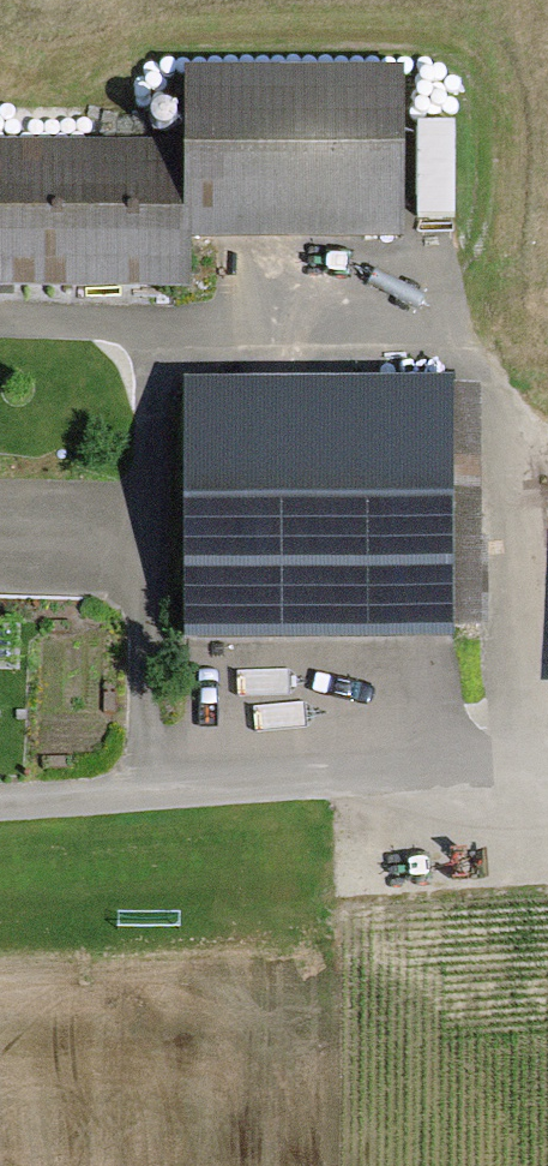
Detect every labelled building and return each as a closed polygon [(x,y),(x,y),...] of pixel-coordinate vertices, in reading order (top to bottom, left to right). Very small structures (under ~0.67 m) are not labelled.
[(197,310),(198,260),(406,263),(408,83),(199,81),(199,158),(0,156),(0,308),(197,310)] [(445,178),(444,120),(413,120),(413,178),(445,178)] [(473,396),(188,394),(186,662),(471,664),(473,396)]
